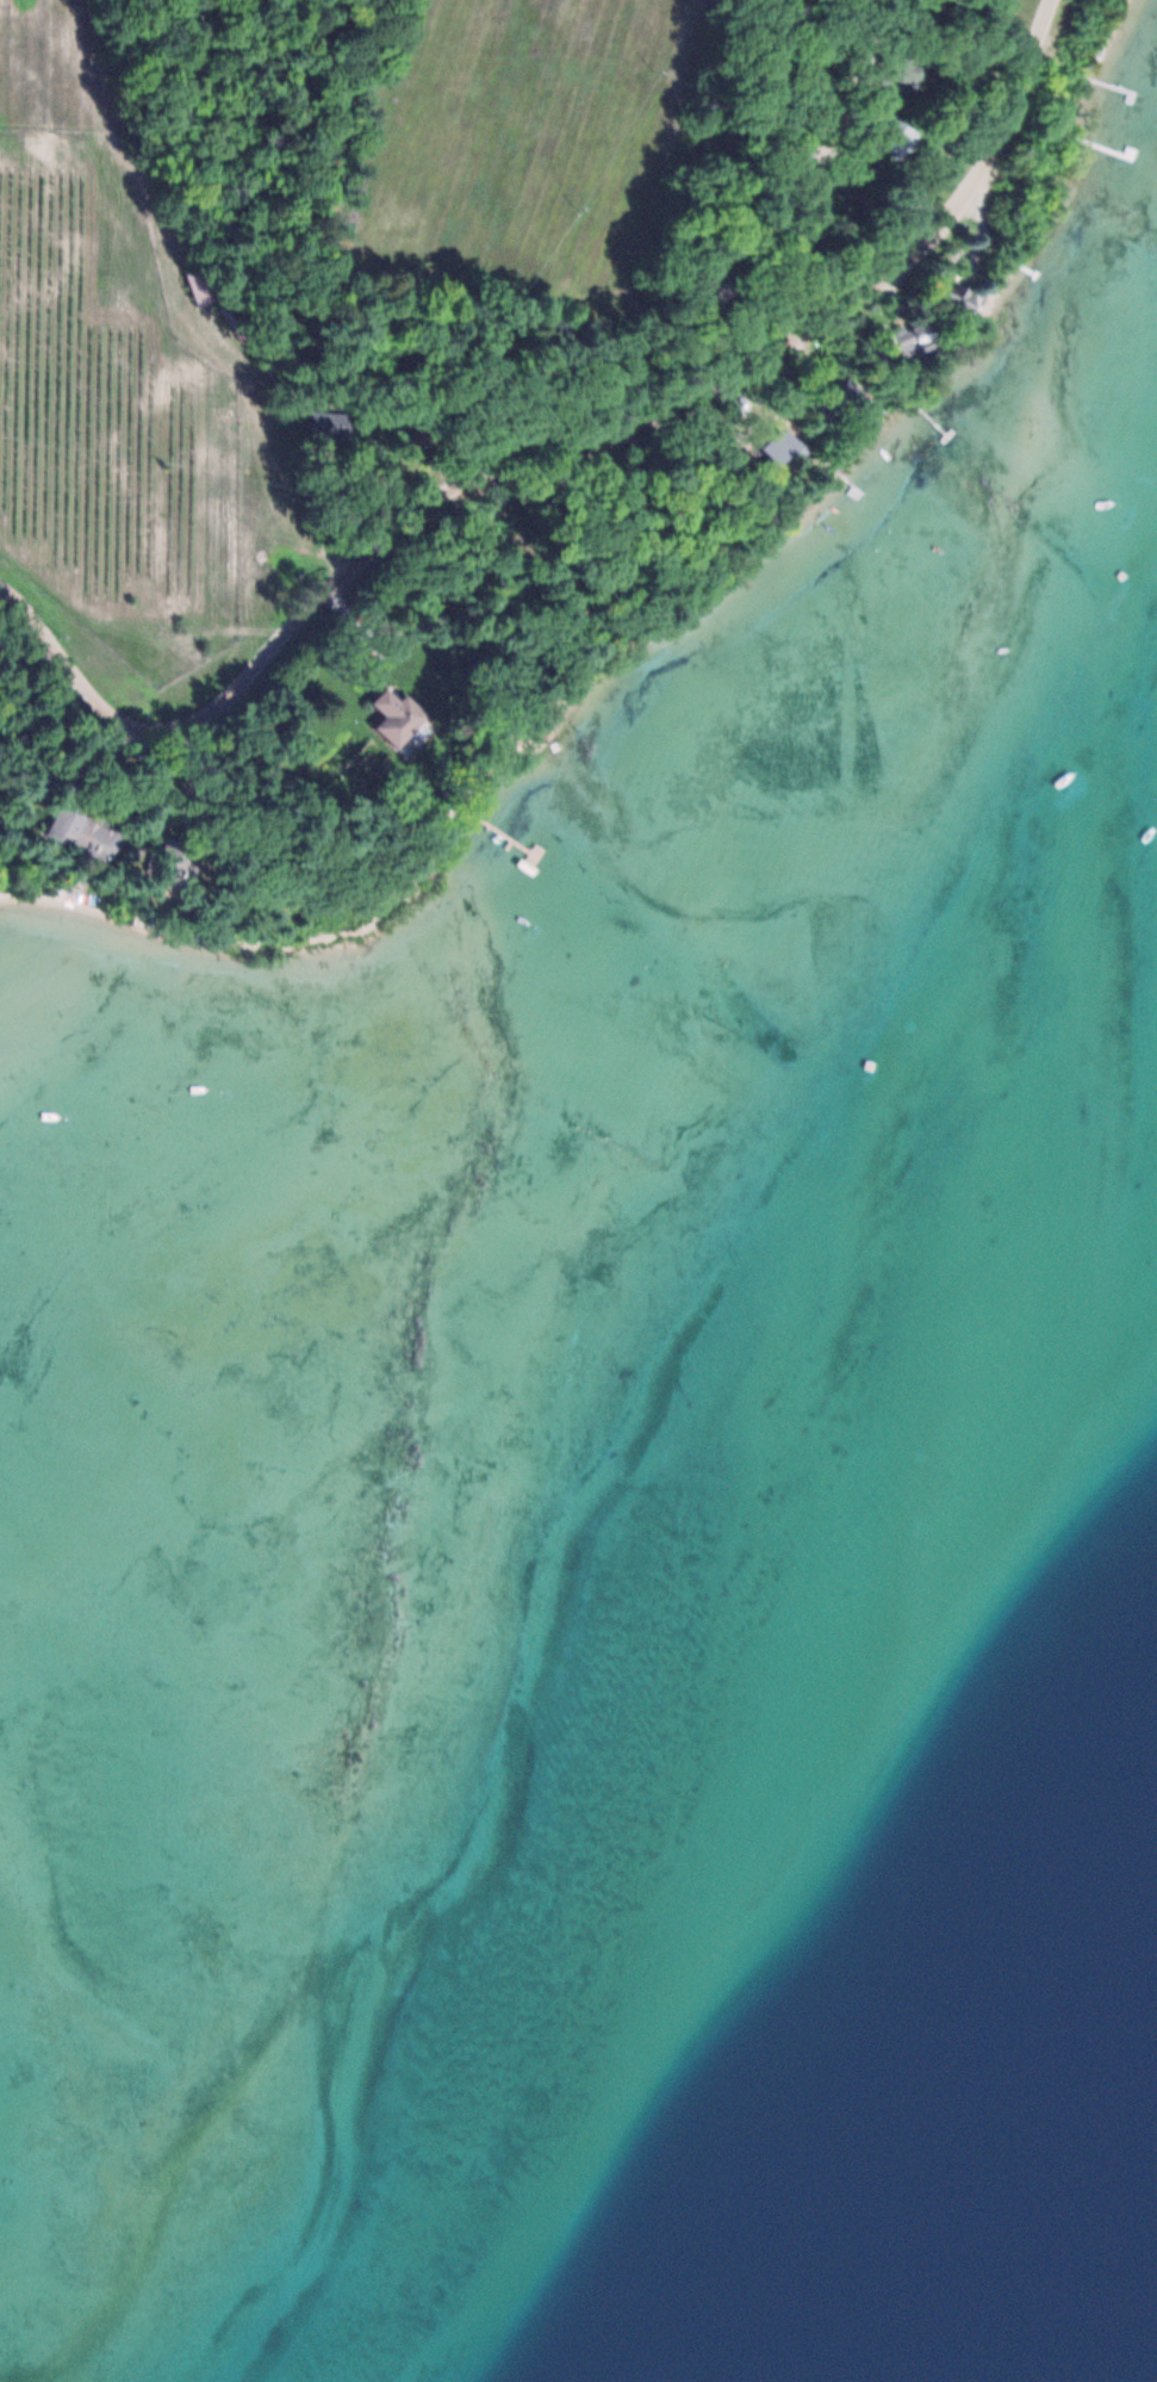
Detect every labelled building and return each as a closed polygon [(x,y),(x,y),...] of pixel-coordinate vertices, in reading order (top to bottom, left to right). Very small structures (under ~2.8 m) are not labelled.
[(924,59),(882,55),(879,83),(921,87),(924,59)] [(906,159),(922,128),(880,108),(865,139),(906,159)] [(204,306),(227,294),(211,263),(188,275),(204,306)] [(876,345),(884,361),(935,336),(927,320),(876,345)] [(872,397),(848,377),(838,389),(862,409),(872,397)] [(314,433),(353,433),(353,410),(314,410),(314,433)] [(400,700),(386,686),(371,701),(385,715),(374,726),(397,748),(428,715),(406,694),(400,700)] [(59,801),(44,833),(109,864),(123,832),(59,801)]
